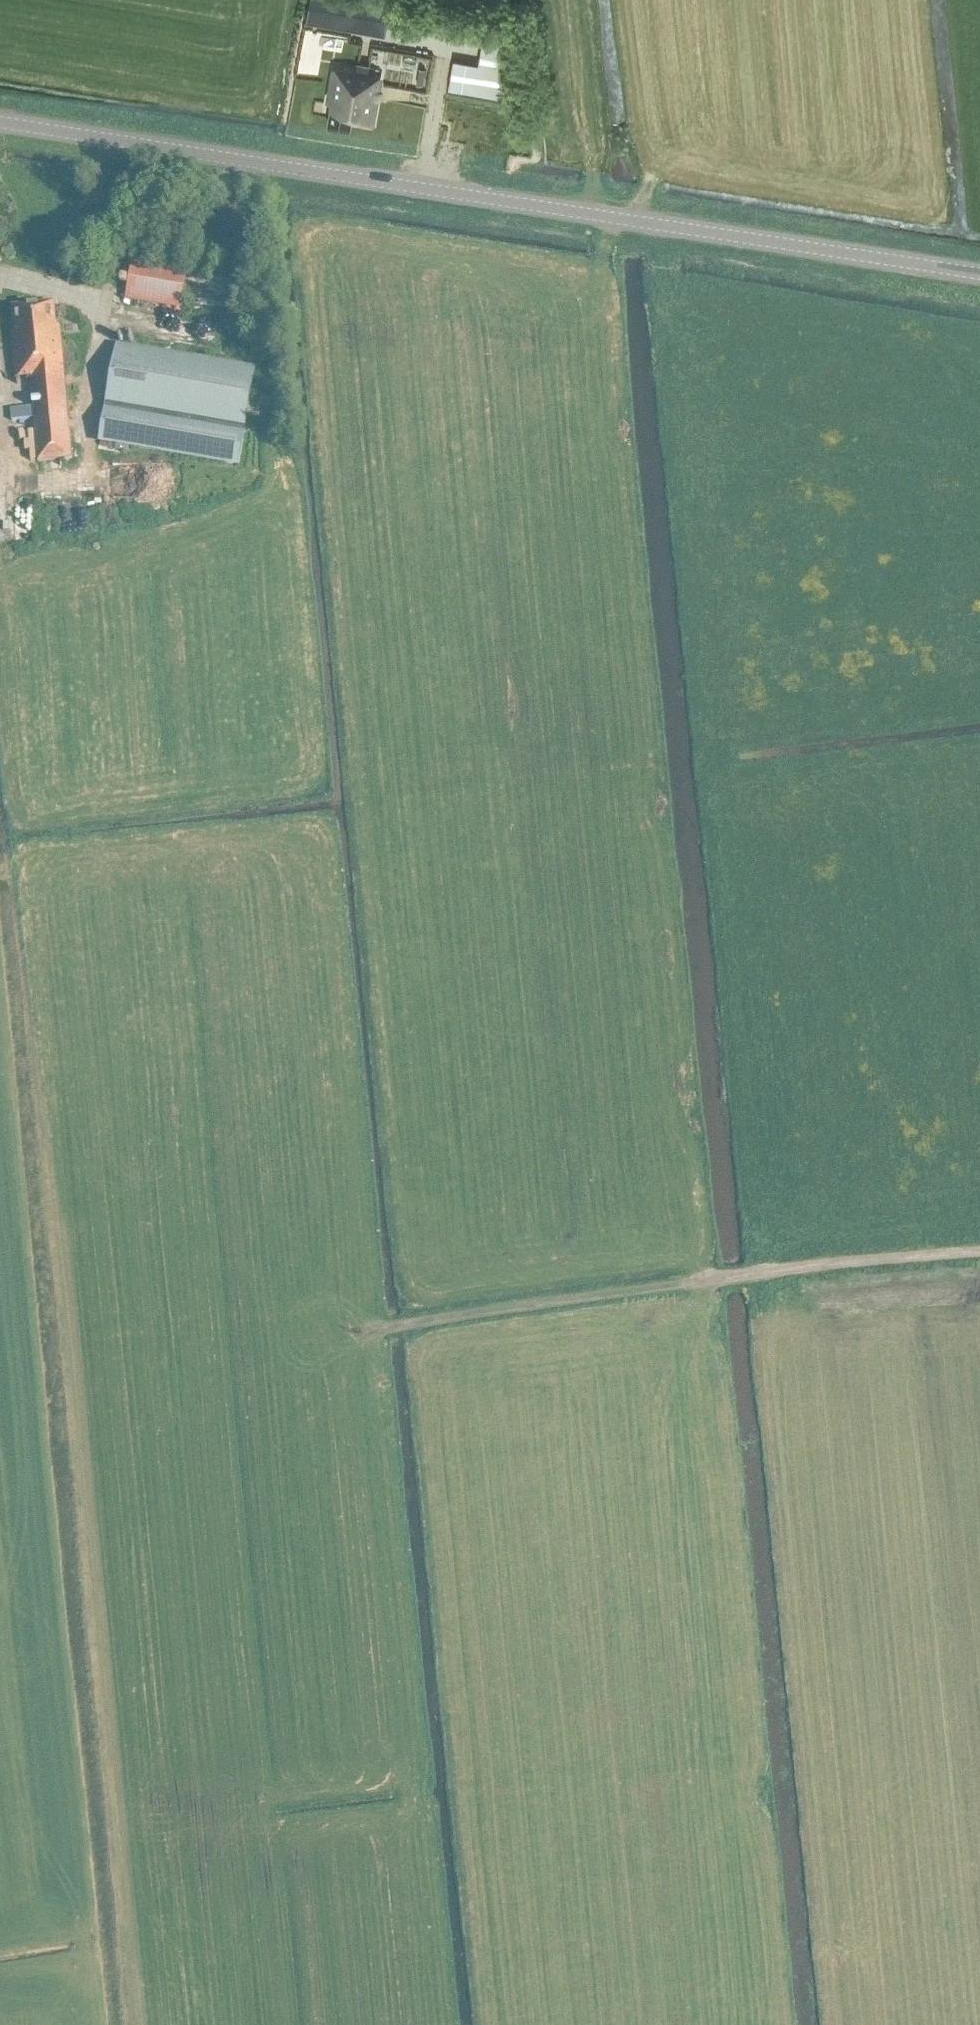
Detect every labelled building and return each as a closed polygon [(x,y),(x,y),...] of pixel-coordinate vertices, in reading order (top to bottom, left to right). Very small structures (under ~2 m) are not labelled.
[(310,23),(389,37),(395,0),(314,0),(310,23)] [(523,46),(483,40),(479,64),(454,61),(450,89),(516,98),(523,46)] [(361,89),(355,88),(357,72),(339,70),(337,85),(333,85),(330,98),(335,98),(330,127),(349,130),(351,121),(356,122),(356,121),(361,89)] [(416,79),(415,87),(423,88),(424,80),(416,79)] [(130,272),(125,300),(168,307),(173,279),(130,272)] [(70,461),(58,328),(55,328),(53,306),(11,310),(13,335),(10,336),(14,381),(29,380),(36,464),(70,461)] [(245,434),(256,371),(119,347),(108,410),(245,434)] [(30,410),(12,412),(13,424),(31,423),(30,410)]
